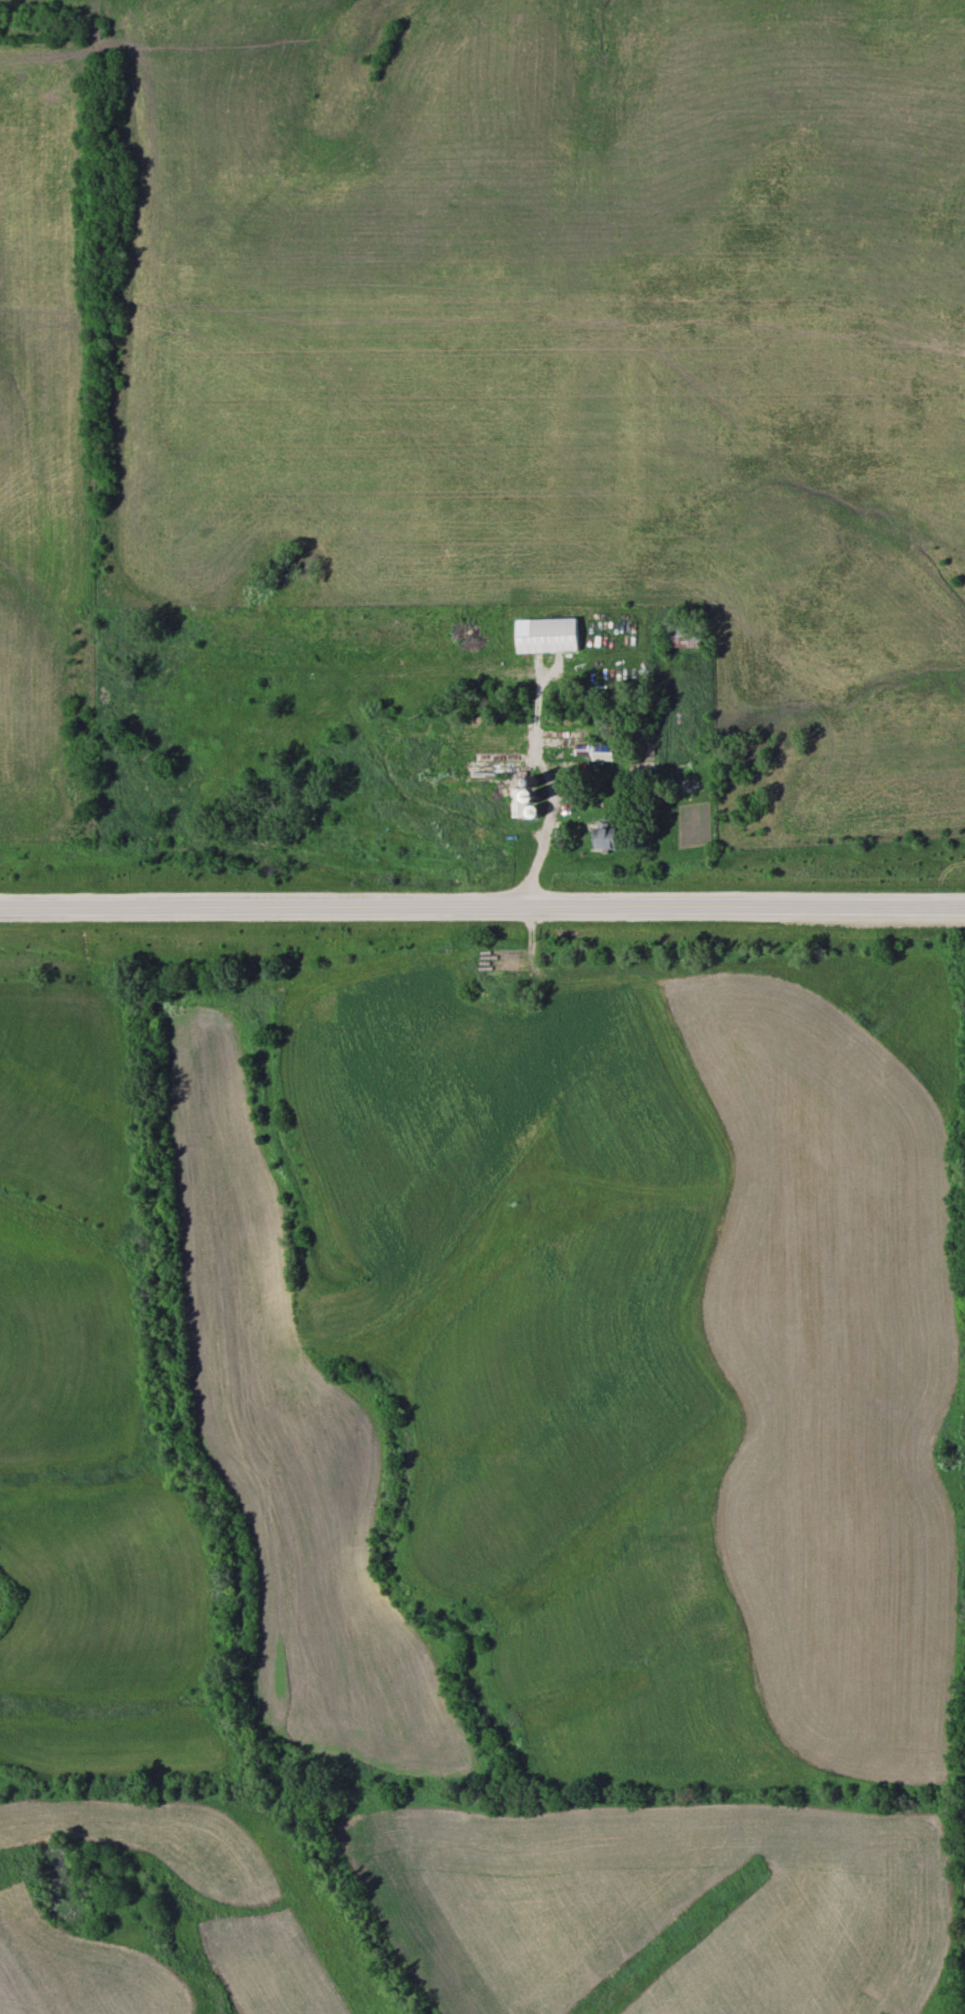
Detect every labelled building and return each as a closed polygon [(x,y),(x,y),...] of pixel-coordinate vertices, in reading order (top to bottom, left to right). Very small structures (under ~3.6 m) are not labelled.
[(511,620),(511,653),(574,652),(574,619),(511,620)] [(699,626),(664,626),(664,649),(699,649),(699,626)] [(611,761),(611,745),(571,745),(571,757),(588,757),(588,761),(611,761)] [(590,850),(612,850),(612,825),(590,825),(590,850)]
